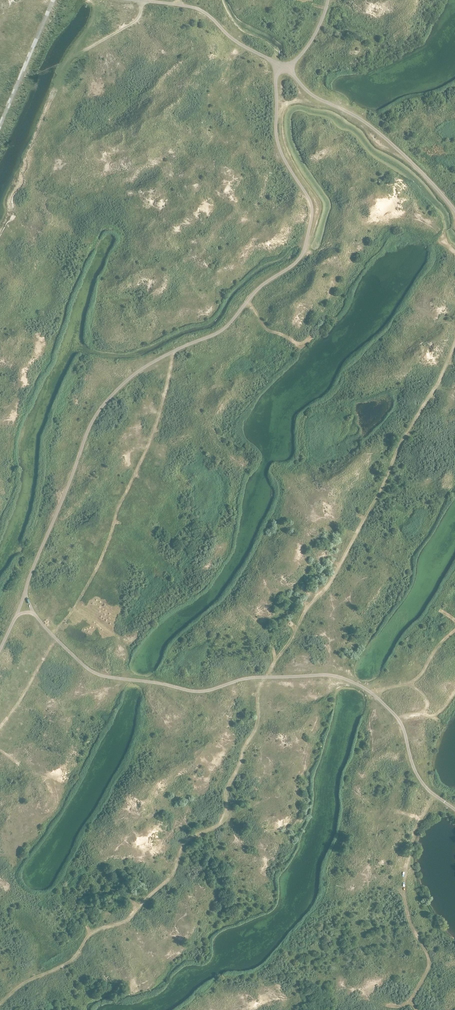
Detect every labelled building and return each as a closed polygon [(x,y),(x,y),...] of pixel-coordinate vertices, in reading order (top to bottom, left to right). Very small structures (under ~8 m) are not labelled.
[(417,940),(413,942),(411,943),(414,952),(420,950),(417,940)]
